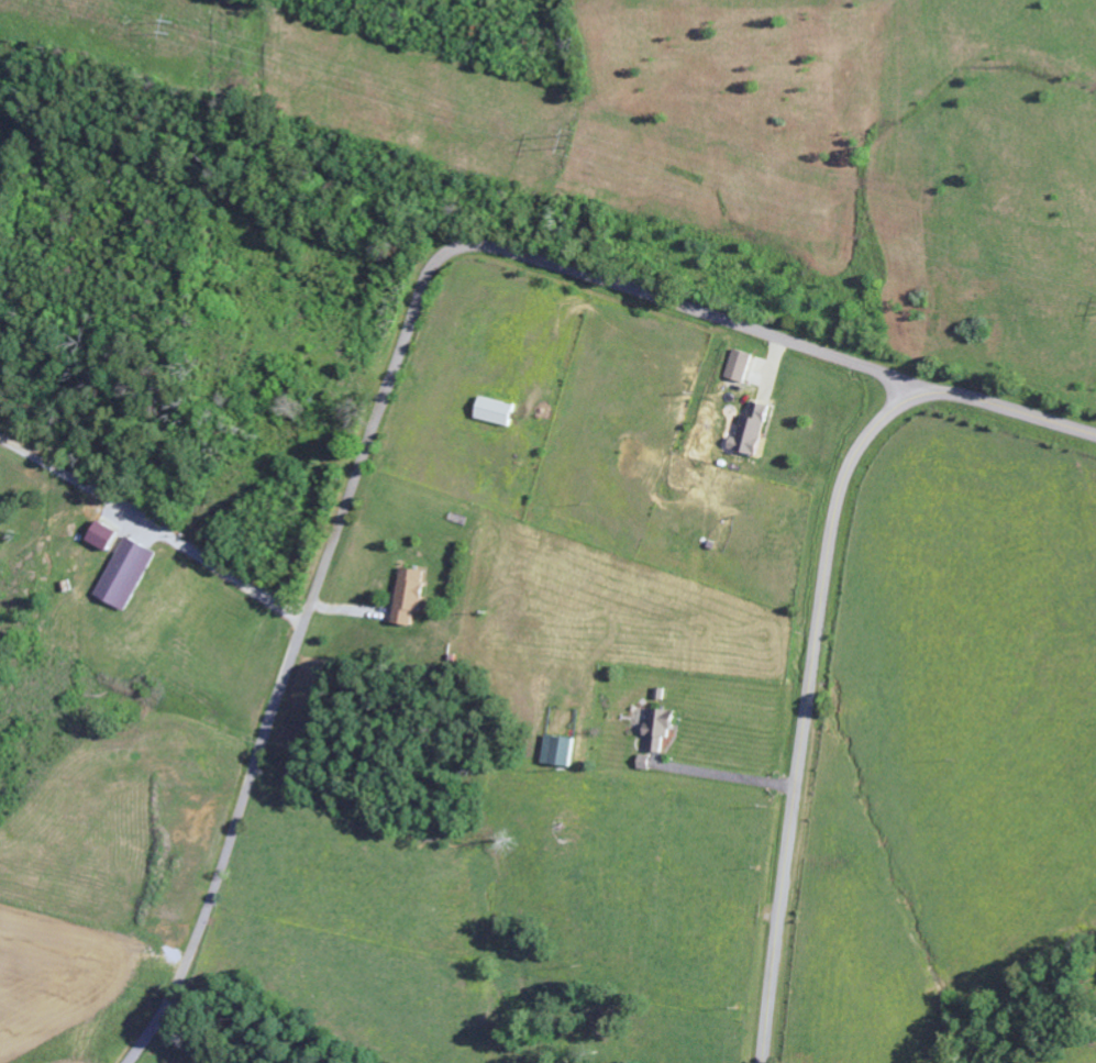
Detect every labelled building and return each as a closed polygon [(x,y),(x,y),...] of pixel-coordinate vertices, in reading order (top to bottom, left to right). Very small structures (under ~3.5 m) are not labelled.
[(727,378),(746,383),(754,355),(735,349),(727,378)] [(477,418),(511,427),(516,406),(482,397),(477,418)] [(771,406),(754,402),(750,417),(744,415),(738,438),(732,437),(729,449),(759,456),(771,406)] [(87,543),(111,552),(119,530),(95,521),(87,543)] [(158,552),(125,537),(98,597),(130,612),(158,552)] [(395,625),(414,627),(416,612),(422,612),(427,572),(402,568),(395,625)] [(675,711),(649,709),(647,740),(649,740),(648,752),(662,753),(664,737),(672,738),(675,711)] [(575,740),(547,736),(542,764),(571,768),(575,740)]
